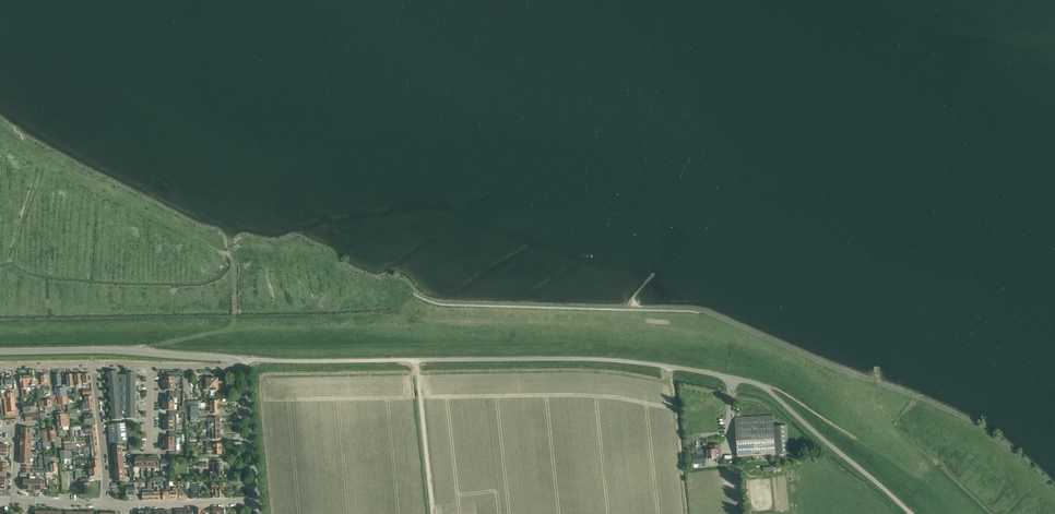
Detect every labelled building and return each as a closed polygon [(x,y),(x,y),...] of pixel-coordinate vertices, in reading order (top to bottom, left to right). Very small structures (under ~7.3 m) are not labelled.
[(117,372),(107,372),(111,421),(121,420),(121,416),(126,416),(126,419),(136,419),(136,379),(138,379),(138,374),(136,374),(136,373),(126,373),(126,375),(118,375),(117,372)] [(170,377),(164,377),(164,383),(174,383),(175,383),(175,377),(177,377),(177,373),(170,373),(170,377)] [(82,375),(83,386),(88,385),(87,383),(90,383),(90,374),(82,375)] [(29,376),(31,388),(37,388),(37,385),(37,375),(29,376)] [(42,385),(37,385),(37,388),(37,390),(42,389),(42,388),(43,388),(43,386),(48,386),(47,375),(41,375),(42,385)] [(54,375),(55,390),(66,389),(65,385),(62,385),(62,386),(61,386),(61,388),(58,389),(58,386),(61,385),(60,375),(54,375)] [(27,396),(26,387),(30,387),(29,376),(20,376),(21,383),(22,397),(27,396)] [(218,390),(220,389),(220,386),(218,385),(218,379),(206,380),(207,387),(203,387),(204,393),(207,393),(207,391),(218,390)] [(169,391),(169,394),(177,394),(177,391),(174,391),(174,383),(164,383),(164,387),(164,391),(169,391)] [(57,393),(58,398),(58,397),(67,397),(66,393),(66,389),(55,390),(55,393),(57,393)] [(4,399),(4,402),(14,401),(14,392),(1,394),(1,398),(2,398),(3,399),(4,399)] [(170,398),(164,398),(164,404),(174,404),(175,404),(175,398),(177,398),(177,394),(170,394),(170,398)] [(67,397),(58,397),(58,398),(59,400),(59,405),(67,404),(67,405),(70,405),(70,404),(69,404),(68,400),(69,399),(69,397),(67,397)] [(51,407),(50,400),(39,402),(39,408),(45,407),(45,411),(51,410),(51,407)] [(14,401),(4,402),(4,404),(7,404),(8,412),(5,412),(6,416),(8,416),(16,416),(16,411),(15,405),(14,401)] [(199,422),(199,420),(199,415),(199,408),(202,408),(201,408),(200,402),(198,402),(188,402),(188,407),(190,407),(191,422),(191,423),(193,423),(193,425),(197,425),(197,422),(199,422)] [(23,404),(24,414),(35,412),(34,403),(23,404)] [(81,406),(82,409),(69,410),(69,415),(82,413),(82,410),(93,409),(93,403),(82,404),(83,406),(81,406)] [(169,411),(169,414),(177,414),(177,411),(174,411),(174,404),(164,404),(164,407),(164,411),(169,411)] [(57,415),(57,421),(69,420),(69,414),(64,414),(64,413),(63,412),(57,412),(57,415)] [(164,421),(164,424),(177,424),(177,414),(169,414),(169,418),(164,418),(164,421)] [(85,425),(94,424),(93,418),(93,415),(84,416),(85,425)] [(735,418),(737,457),(789,454),(787,425),(774,426),(773,415),(735,418)] [(57,421),(58,427),(58,432),(64,431),(63,427),(66,427),(70,426),(69,420),(57,421)] [(109,425),(110,434),(127,432),(126,423),(109,425)] [(169,431),(169,434),(177,434),(177,424),(164,424),(164,428),(164,431),(169,431)] [(87,436),(96,435),(95,428),(86,428),(86,436),(87,436)] [(43,443),(45,442),(54,442),(54,431),(42,432),(43,443)] [(110,434),(111,444),(128,442),(127,432),(110,434)] [(164,441),(164,444),(177,444),(177,434),(169,434),(169,438),(164,438),(164,441)] [(91,447),(87,447),(84,447),(84,451),(98,449),(97,442),(90,443),(91,447)] [(207,448),(207,453),(214,453),(214,455),(221,454),(221,451),(222,451),(222,448),(221,448),(221,445),(213,445),(212,445),(212,443),(206,444),(206,448),(207,448)] [(177,444),(164,444),(164,447),(164,451),(169,451),(169,455),(176,455),(177,444)] [(1,445),(1,446),(1,456),(7,456),(7,455),(8,455),(9,449),(7,449),(7,445),(1,445)] [(721,458),(721,454),(720,445),(711,446),(711,450),(707,451),(708,459),(716,459),(721,458)] [(92,458),(98,457),(98,449),(84,451),(83,451),(84,455),(90,454),(92,454),(92,458)] [(61,460),(72,459),(72,455),(71,451),(67,451),(60,452),(61,460)] [(700,455),(692,456),(692,465),(706,464),(705,455),(703,455),(700,455)] [(23,468),(30,468),(30,458),(20,458),(20,464),(23,464),(23,468)] [(208,463),(208,458),(198,458),(199,467),(207,467),(207,463),(208,463)] [(91,468),(91,469),(100,468),(99,460),(89,461),(89,464),(92,464),(92,468),(91,468)] [(57,472),(57,464),(50,464),(50,461),(44,462),(45,465),(46,465),(46,469),(50,468),(51,472),(57,472)] [(216,478),(223,477),(222,472),(221,463),(212,463),(213,472),(209,473),(210,480),(215,480),(214,477),(216,477),(216,478)] [(89,477),(100,476),(100,468),(91,469),(89,469),(89,477)] [(23,490),(29,490),(30,480),(23,480),(23,485),(22,485),(22,488),(23,488),(23,490)] [(35,480),(35,492),(37,492),(37,491),(41,491),(41,488),(45,488),(45,481),(35,480)] [(123,493),(126,493),(126,496),(135,496),(135,494),(139,494),(138,483),(134,483),(134,487),(135,487),(135,488),(126,488),(123,488),(123,493)]
